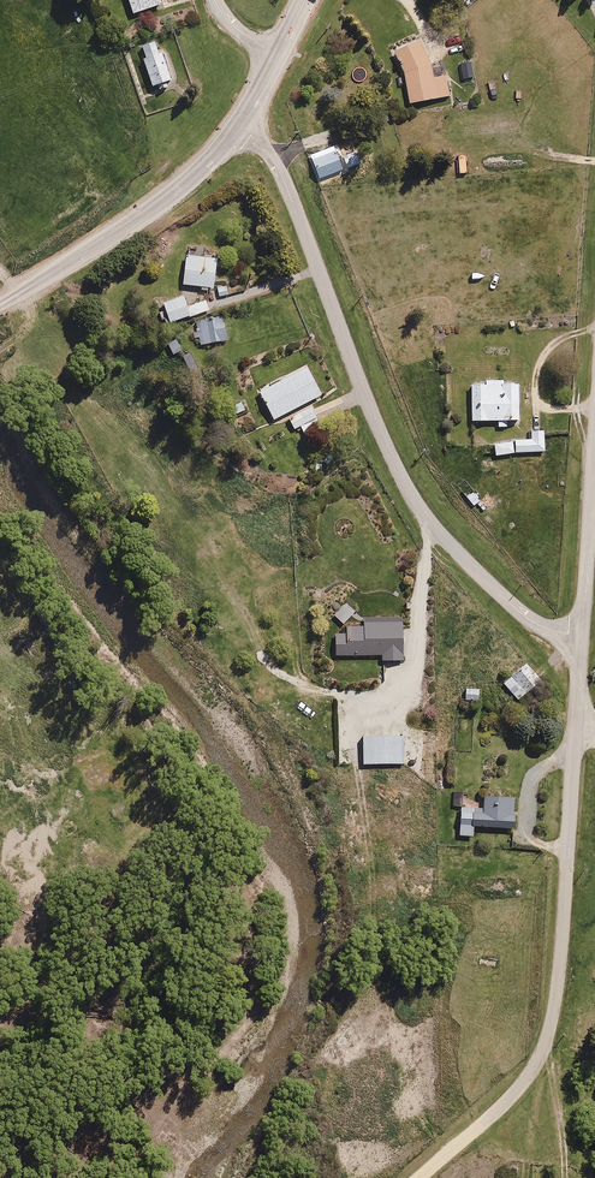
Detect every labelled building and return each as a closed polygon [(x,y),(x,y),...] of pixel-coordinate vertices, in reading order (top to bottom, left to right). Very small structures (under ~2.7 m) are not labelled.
[(134,14),(162,4),(161,0),(129,0),(134,14)] [(421,39),(394,51),(404,73),(410,104),(450,96),(447,75),(434,77),(432,64),(421,39)] [(146,58),(143,59),(152,86),(172,80),(163,52),(159,54),(155,41),(142,46),(146,58)] [(336,150),(313,159),(320,178),(343,169),(336,150)] [(360,163),(355,152),(343,156),(348,168),(360,163)] [(466,155),(459,156),(460,173),(467,173),(466,155)] [(218,258),(187,255),(184,284),(215,287),(218,258)] [(184,296),(163,303),(170,322),(209,309),(205,300),(187,306),(184,296)] [(222,317),(197,322),(201,344),(227,339),(222,317)] [(307,367),(260,392),(274,420),(322,395),(307,367)] [(471,422),(498,422),(498,427),(509,427),(509,421),(520,421),(520,384),(502,384),(502,379),(483,379),(483,384),(471,384),(471,422)] [(231,416),(245,410),(241,401),(227,408),(231,416)] [(313,406),(289,418),(295,429),(300,426),(306,437),(324,428),(313,406)] [(531,438),(514,439),(515,453),(545,451),(543,430),(530,431),(531,438)] [(515,453),(513,441),(494,444),(496,455),(515,453)] [(473,492),(467,497),(474,506),(480,501),(473,492)] [(355,612),(346,603),(334,615),(344,624),(355,612)] [(404,660),(403,616),(363,616),(364,625),(346,626),(346,634),(336,634),(336,656),(382,655),(382,660),(404,660)] [(541,681),(526,664),(503,683),(518,700),(541,681)] [(479,689),(466,688),(465,700),(478,701),(479,689)] [(403,737),(365,737),(365,765),(404,764),(403,737)] [(464,792),(454,792),(453,806),(464,806),(464,792)] [(484,808),(460,808),(460,835),(475,835),(476,826),(514,827),(515,798),(484,797),(484,808)]
